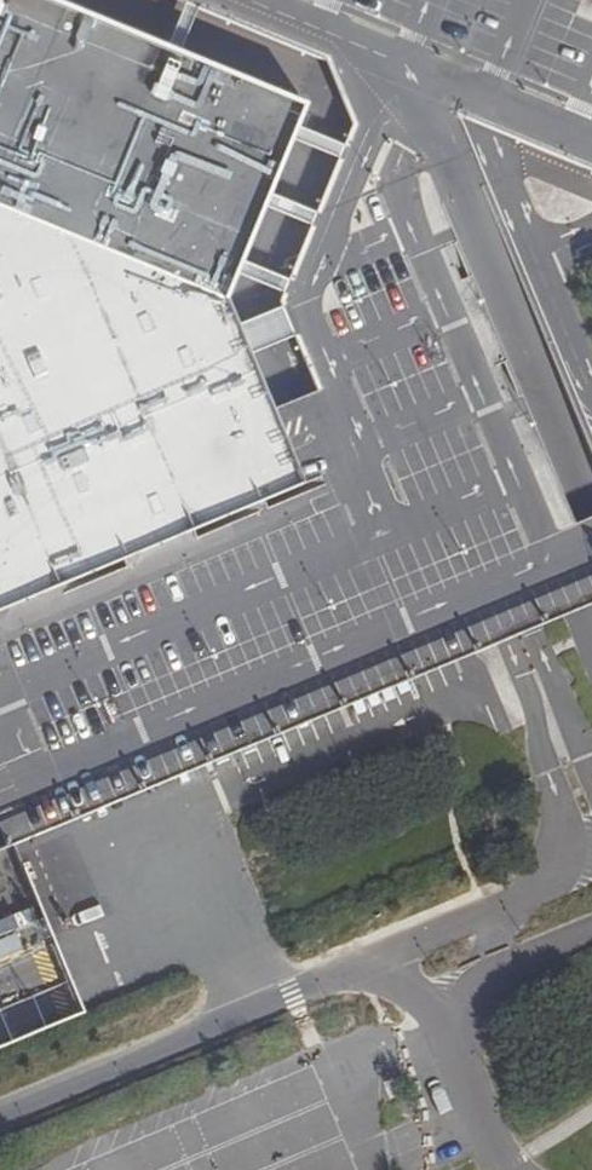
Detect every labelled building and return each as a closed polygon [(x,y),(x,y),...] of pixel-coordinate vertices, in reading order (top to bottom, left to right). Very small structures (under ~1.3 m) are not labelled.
[(160,67),(305,127),(301,137),(272,204),(244,271),(225,314),(236,340),(303,503),(0,631),(0,873),(169,803),(514,658),(542,646),(591,625),(591,449),(458,127),(490,140),(539,159),(591,180),(591,0),(0,0),(0,1),(160,67)] [(225,314),(244,271),(272,204),(301,137),(305,127),(160,67),(0,1),(0,631),(303,503),(236,340),(225,314)]
